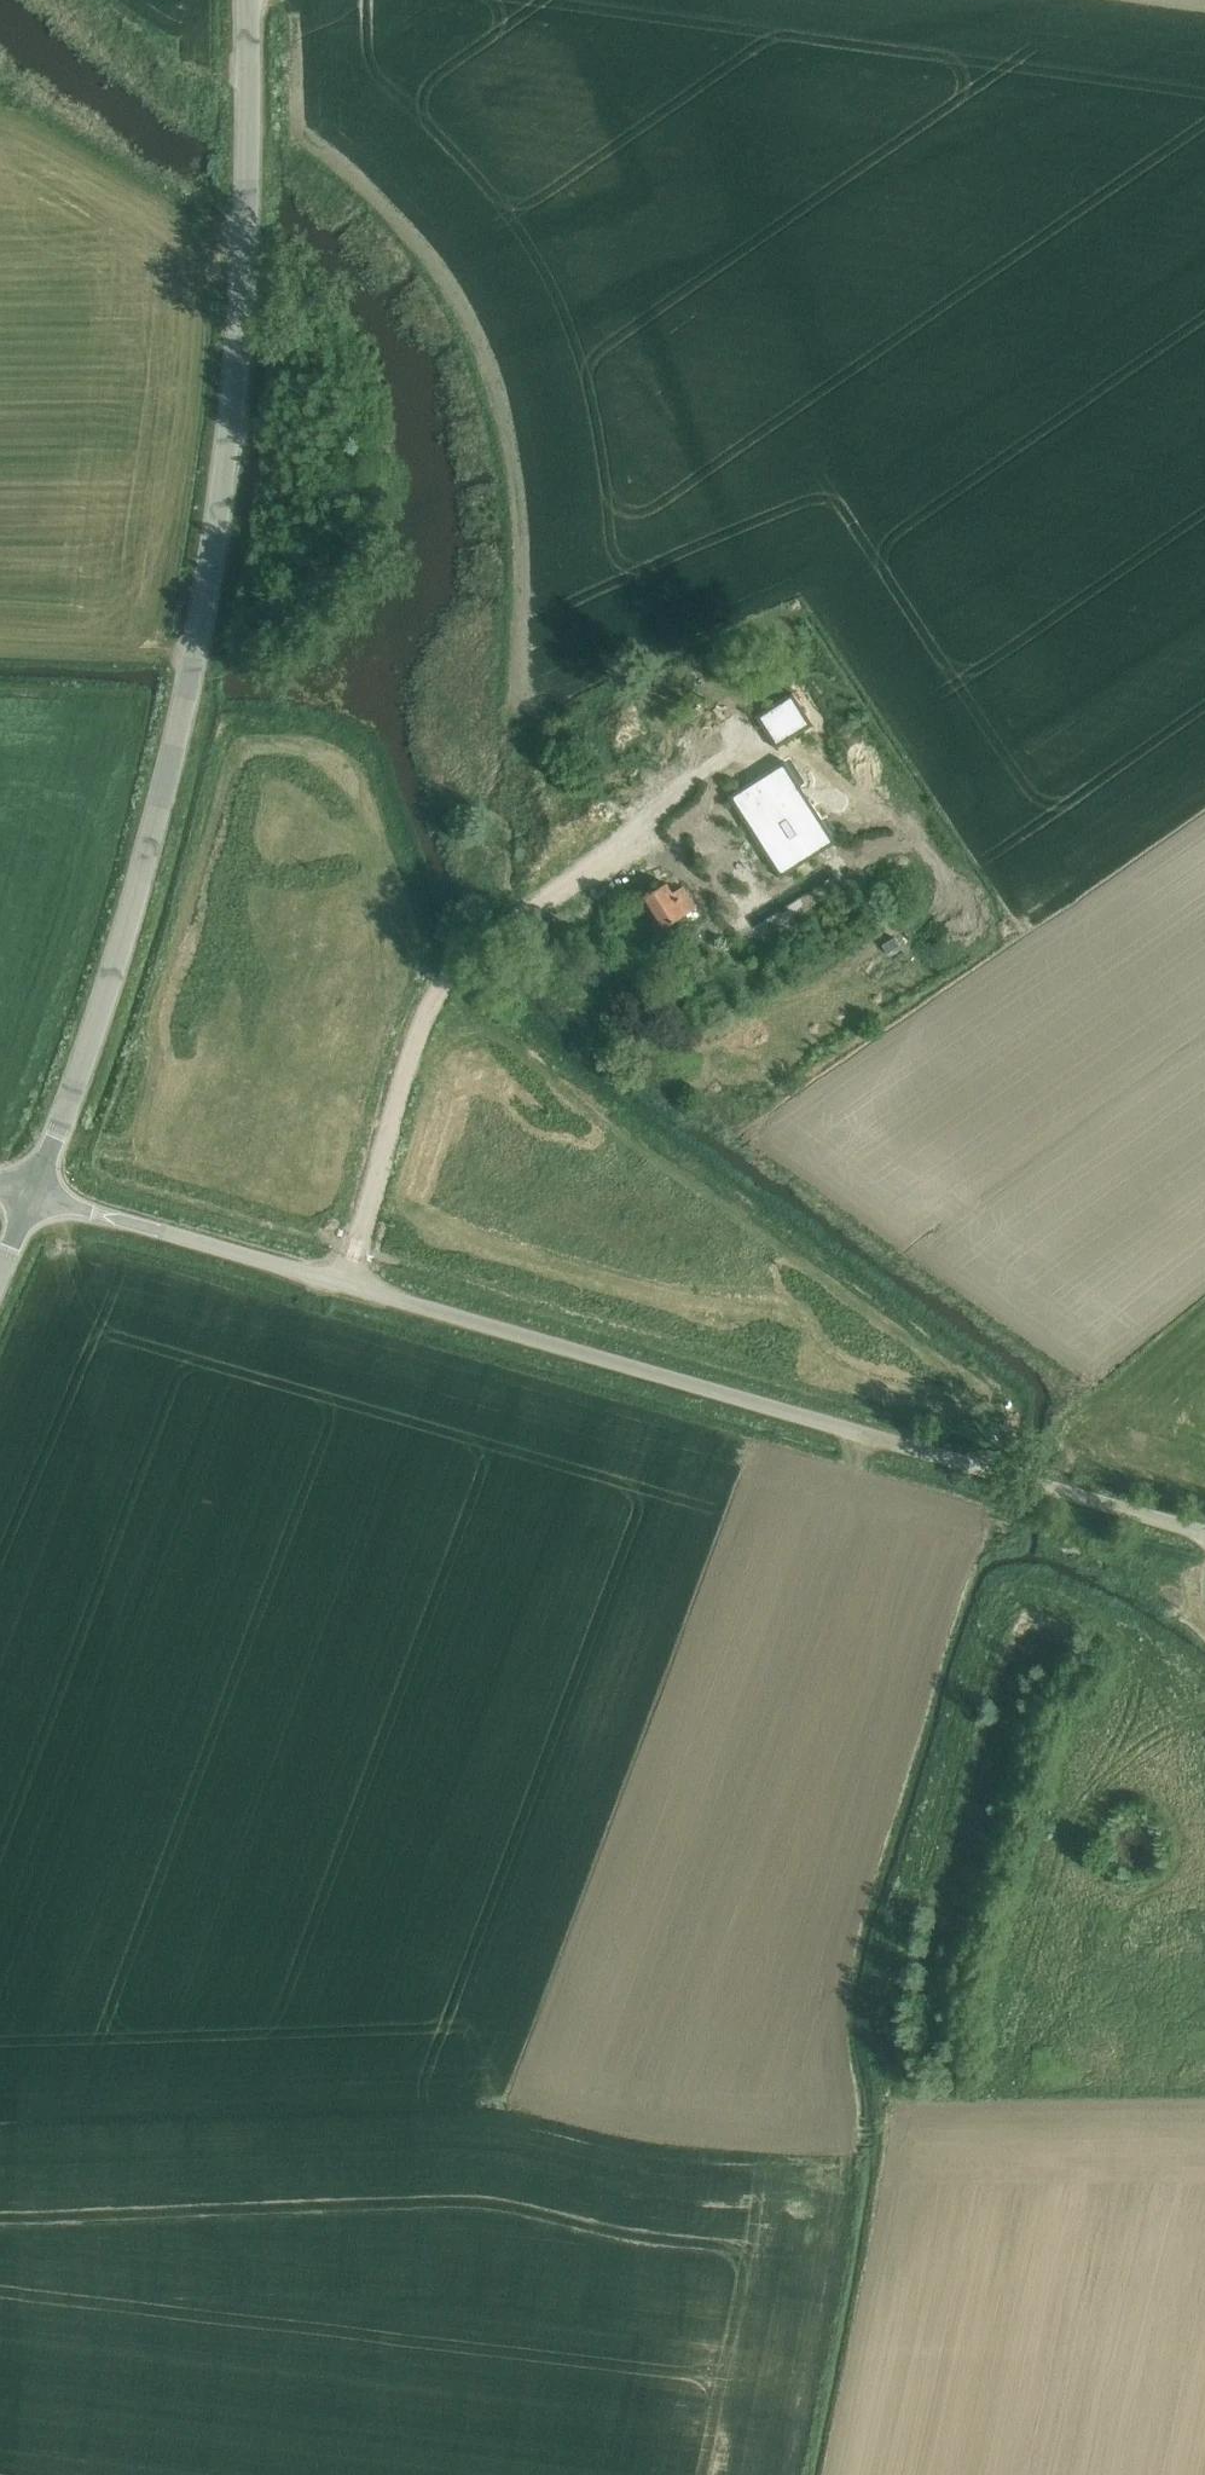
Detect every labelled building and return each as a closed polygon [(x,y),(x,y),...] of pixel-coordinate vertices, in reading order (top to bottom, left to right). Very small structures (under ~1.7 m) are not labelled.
[(756,718),(775,748),(811,725),(792,695),(756,718)] [(821,819),(800,786),(784,761),(728,796),(780,878),(836,843),(821,819)] [(642,899),(661,930),(696,908),(683,886),(672,893),(666,883),(642,899)] [(898,946),(893,938),(881,945),(886,953),(898,946)]
